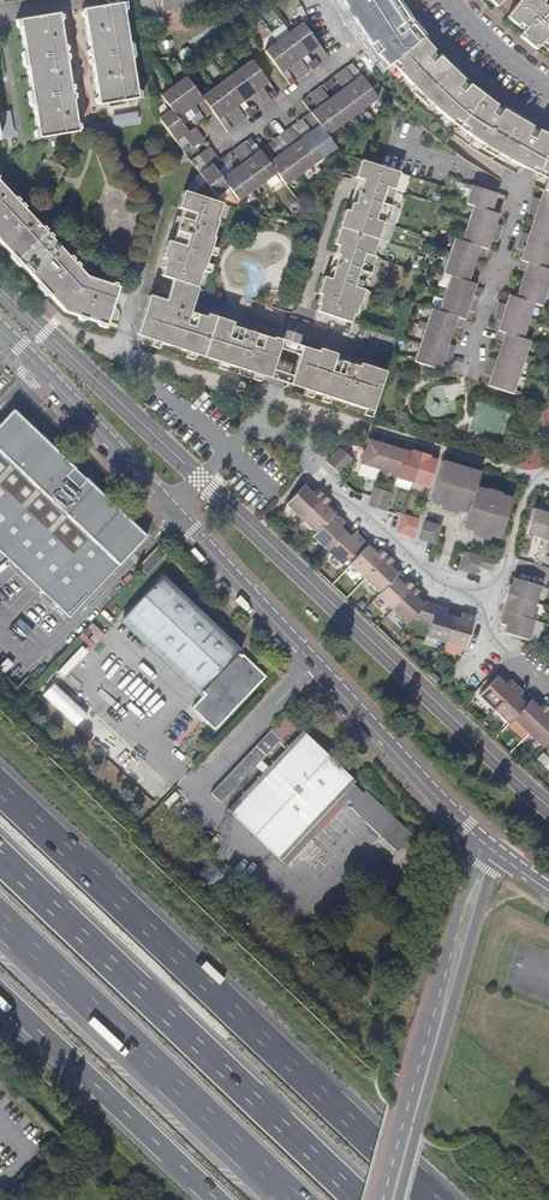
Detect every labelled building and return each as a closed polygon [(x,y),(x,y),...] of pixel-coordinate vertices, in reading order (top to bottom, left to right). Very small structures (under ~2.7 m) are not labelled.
[(107,103),(139,98),(140,96),(139,90),(135,88),(131,58),(133,55),(132,43),(128,41),(123,10),(126,7),(125,2),(116,3),(118,0),(105,0),(109,4),(92,7),(107,103)] [(140,14),(155,12),(153,0),(136,0),(139,15),(140,14)] [(162,11),(229,0),(161,0),(162,11)] [(342,10),(354,3),(358,11),(348,19),(358,34),(399,6),(395,0),(337,0),(342,10)] [(542,4),(544,2),(542,0),(521,0),(507,18),(524,32),(522,34),(539,48),(541,46),(548,52),(548,10),(542,4)] [(342,10),(348,19),(358,11),(354,3),(342,10)] [(304,22),(305,21),(309,19),(301,4),(296,7),(304,22)] [(362,40),(367,46),(407,18),(403,12),(399,6),(358,34),(362,40)] [(97,104),(107,103),(92,7),(81,8),(97,104)] [(33,130),(34,138),(77,131),(57,12),(15,20),(16,26),(19,29),(23,50),(20,53),(22,66),(26,68),(29,89),(27,92),(29,105),(33,108),(36,127),(33,130)] [(407,18),(367,46),(384,69),(395,60),(423,37),(421,36),(407,18)] [(287,68),(293,64),(300,59),(302,57),(312,70),(315,67),(319,64),(315,57),(311,61),(306,54),(313,49),(319,44),(302,21),(289,31),(282,23),(271,32),(277,40),(264,50),(281,73),(287,68)] [(519,164),(530,170),(546,133),(538,129),(537,131),(521,122),(494,105),(495,104),(468,83),(466,85),(447,66),(431,50),(433,49),(423,37),(395,60),(399,66),(396,68),(414,87),(430,103),(451,121),(455,117),(467,127),(464,131),(474,138),(492,150),(507,158),(519,164)] [(320,43),(319,44),(313,49),(322,62),(329,56),(320,43)] [(202,99),(212,112),(218,120),(223,116),(225,115),(231,110),(237,105),(250,96),(255,92),(265,104),(271,99),(263,86),(268,82),(252,59),(251,58),(201,96),(200,96),(202,99)] [(309,71),(300,59),(293,64),(303,76),(309,71)] [(356,68),(351,63),(347,66),(351,72),(356,68)] [(297,81),(303,76),(293,64),(287,68),(297,81)] [(353,79),(345,68),(340,71),(338,73),(347,84),(353,79)] [(333,77),(342,88),(347,84),(338,73),(333,77)] [(194,105),(197,104),(202,99),(200,96),(201,96),(186,75),(161,94),(171,108),(159,117),(158,117),(175,141),(176,140),(182,136),(188,131),(179,118),(190,109),(194,105)] [(206,167),(199,172),(198,173),(201,177),(215,196),(228,186),(238,201),(276,173),(285,185),(336,147),(327,135),(377,98),(360,75),(353,79),(347,84),(342,88),(329,97),(322,103),(316,107),(310,112),(318,124),(312,128),(300,138),(292,143),(287,147),(274,156),(268,161),(259,149),(253,154),(246,159),(240,163),(222,176),(212,163),(212,162),(206,167)] [(290,76),(286,79),(290,85),(294,82),(290,76)] [(326,82),(322,85),(326,90),(335,84),(330,78),(326,82)] [(320,86),(313,91),(322,103),(329,97),(320,86)] [(273,88),(269,92),(274,98),(278,94),(273,88)] [(307,95),(316,107),(322,103),(313,91),(307,95)] [(259,108),(265,104),(255,92),(250,96),(259,108)] [(306,96),(301,100),(305,106),(310,102),(306,96)] [(206,115),(212,112),(202,99),(197,104),(206,115)] [(252,104),(248,107),(252,113),(256,110),(252,104)] [(203,117),(194,105),(190,109),(194,114),(199,121),(203,117)] [(246,118),(237,105),(231,110),(240,122),(246,118)] [(234,127),(240,122),(231,110),(225,115),(234,127)] [(114,124),(141,123),(140,112),(113,113),(114,124)] [(304,116),(312,128),(318,124),(310,112),(304,116)] [(218,120),(222,126),(227,122),(223,116),(218,120)] [(301,118),(292,124),(297,130),(306,124),(301,118)] [(227,122),(222,126),(227,132),(231,128),(227,122)] [(291,125),(283,131),(292,143),(300,138),(291,125)] [(195,126),(188,131),(182,136),(186,141),(199,132),(195,126)] [(292,143),(283,131),(278,135),(287,147),(292,143)] [(204,139),(199,132),(186,141),(191,148),(204,139)] [(548,174),(548,173),(548,134),(546,133),(530,170),(532,171),(537,173),(538,170),(548,174)] [(276,136),(267,143),(272,149),(281,142),(276,136)] [(250,137),(245,141),(249,146),(255,143),(250,137)] [(244,141),(236,147),(246,159),(253,154),(244,141)] [(184,143),(180,146),(179,147),(184,153),(185,152),(189,149),(184,143)] [(265,144),(259,149),(268,161),(274,156),(265,144)] [(197,155),(201,161),(214,152),(209,145),(197,155)] [(231,151),(240,163),(246,159),(236,147),(231,151)] [(201,161),(206,167),(212,162),(212,163),(219,158),(214,152),(201,161)] [(225,156),(221,159),(225,165),(234,158),(230,152),(225,156)] [(195,157),(191,160),(190,161),(194,167),(195,166),(199,163),(195,157)] [(393,190),(399,172),(361,159),(355,176),(357,177),(349,201),(351,203),(349,211),(344,209),(339,226),(333,243),(338,244),(335,253),(333,252),(324,277),(322,277),(317,293),(320,294),(317,303),(319,303),(316,311),(351,322),(353,315),(355,315),(358,306),(359,307),(364,290),(363,290),(368,272),(370,271),(375,257),(373,256),(384,222),(386,223),(392,206),(390,205),(395,190),(393,190)] [(63,312),(104,325),(113,298),(117,286),(85,276),(9,194),(0,184),(0,243),(63,312)] [(494,203),(497,193),(470,184),(464,202),(471,204),(467,218),(461,216),(458,223),(465,225),(460,239),(453,237),(448,251),(442,249),(439,257),(446,259),(442,273),(449,275),(444,289),(437,287),(435,294),(442,297),(438,310),(430,307),(425,322),(419,319),(417,323),(416,327),(423,329),(419,343),(414,356),(408,354),(406,358),(440,369),(442,362),(442,359),(450,361),(452,354),(455,345),(448,343),(451,334),(454,325),(461,327),(464,318),(467,309),(474,312),(477,304),(479,295),(473,293),(476,284),(475,284),(478,275),(471,273),(474,264),(477,255),(484,257),(487,248),(490,239),(497,241),(500,233),(503,225),(495,223),(498,213),(501,205),(494,203)] [(541,188),(538,197),(532,195),(529,204),(526,212),(533,214),(530,223),(527,233),(520,230),(518,239),(515,247),(522,250),(519,259),(517,268),(523,270),(520,279),(517,288),(511,286),(508,294),(507,294),(504,303),(498,301),(495,309),(492,318),(499,320),(496,329),(497,329),(494,338),(501,341),(498,350),(495,359),(488,356),(485,364),(483,373),(490,375),(489,377),(487,384),(520,395),(521,391),(514,388),(523,361),(530,364),(532,357),(525,354),(530,340),(523,337),(527,324),(534,326),(537,318),(530,316),(534,303),(541,305),(546,291),(548,292),(548,284),(548,283),(548,269),(545,267),(548,256),(548,191),(541,188)] [(158,275),(169,278),(193,287),(198,270),(200,271),(203,263),(206,254),(208,246),(211,237),(209,237),(215,220),(213,219),(218,202),(180,190),(174,206),(179,208),(177,217),(173,215),(165,241),(163,240),(158,257),(161,258),(159,266),(161,267),(158,275)] [(209,265),(203,263),(200,271),(206,273),(209,265)] [(188,308),(193,287),(169,278),(167,285),(164,295),(162,300),(188,308)] [(164,295),(167,285),(156,282),(153,292),(164,295)] [(150,338),(149,340),(157,342),(166,345),(167,343),(184,349),(183,351),(191,354),(192,352),(216,359),(215,361),(224,364),(233,367),(233,365),(250,370),(250,373),(258,375),(266,378),(278,340),(270,337),(270,339),(253,333),(254,330),(203,313),(202,317),(186,312),(188,308),(162,300),(146,294),(133,333),(138,335),(150,338)] [(286,342),(278,340),(266,378),(274,380),(286,384),(286,381),(298,346),(286,342)] [(314,352),(298,346),(286,381),(293,384),(293,385),(303,388),(302,389),(310,392),(318,394),(327,397),(361,408),(370,411),(382,371),(332,355),(332,353),(315,348),(314,352)] [(215,361),(214,367),(222,369),(224,364),(215,361)] [(325,402),(327,397),(318,394),(316,400),(325,402)] [(0,424),(0,552),(26,576),(31,580),(66,614),(70,616),(146,536),(132,523),(125,515),(93,485),(87,479),(74,466),(67,460),(55,448),(47,441),(35,429),(28,422),(14,409),(0,424)] [(361,463),(381,469),(387,445),(369,440),(366,448),(361,463)] [(381,469),(397,474),(404,450),(387,445),(381,469)] [(352,460),(340,448),(327,462),(339,474),(352,460)] [(411,453),(404,450),(397,474),(396,477),(413,482),(421,453),(412,450),(411,453)] [(428,458),(429,455),(421,453),(413,482),(428,487),(436,461),(428,458)] [(431,501),(468,512),(476,487),(480,472),(453,465),(453,464),(442,461),(431,501)] [(311,492),(313,489),(307,483),(287,504),(302,518),(323,495),(318,490),(316,491),(314,495),(311,492)] [(464,527),(500,539),(512,498),(501,495),(500,496),(487,492),(486,491),(476,487),(468,512),(464,527)] [(373,488),(371,497),(369,506),(377,509),(382,490),(375,488),(373,488)] [(391,493),(382,490),(377,509),(386,512),(391,493)] [(325,506),(328,503),(330,501),(323,495),(302,518),(316,532),(334,513),(336,511),(330,505),(327,508),(325,506)] [(543,538),(548,518),(548,514),(533,510),(526,534),(543,538)] [(312,537),(327,551),(345,532),(340,527),(344,522),(334,513),(316,532),(312,537)] [(401,514),(401,516),(396,532),(405,535),(410,516),(403,514),(401,514)] [(419,519),(410,516),(405,535),(413,537),(419,519)] [(441,526),(425,521),(419,539),(436,544),(441,526)] [(342,564),(363,541),(355,533),(351,537),(345,532),(327,551),(342,564)] [(350,565),(365,579),(387,555),(382,550),(380,552),(370,543),(369,546),(350,565)] [(166,554),(161,549),(159,547),(157,546),(153,550),(154,551),(161,558),(149,571),(145,566),(143,569),(148,574),(166,554)] [(139,566),(143,569),(145,566),(149,571),(161,558),(154,551),(139,566)] [(466,552),(460,570),(477,575),(479,571),(480,567),(483,557),(466,552)] [(365,579),(380,592),(397,574),(400,571),(391,563),(393,561),(387,555),(365,579)] [(489,570),(492,559),(483,557),(480,567),(489,570)] [(125,614),(204,690),(243,648),(164,573),(125,614)] [(377,596),(392,609),(414,586),(408,581),(406,583),(404,586),(401,583),(403,580),(397,574),(380,592),(377,596)] [(512,586),(509,585),(506,594),(535,603),(539,586),(514,579),(512,586)] [(392,609),(407,624),(412,618),(426,602),(421,597),(418,600),(416,597),(419,594),(420,592),(414,586),(392,609)] [(506,604),(504,611),(530,620),(535,603),(506,594),(504,603),(506,604)] [(446,615),(448,610),(448,609),(426,602),(412,618),(429,624),(426,635),(445,641),(453,618),(446,615)] [(446,615),(453,618),(455,612),(448,610),(446,615)] [(528,640),(534,621),(530,620),(504,611),(500,624),(507,626),(505,632),(528,640)] [(460,620),(462,614),(455,612),(453,618),(460,620)] [(460,620),(453,618),(445,641),(465,647),(474,617),(462,613),(462,614),(460,620)] [(199,694),(204,690),(125,614),(120,619),(199,694)] [(428,668),(424,673),(435,683),(439,679),(428,668)] [(503,684),(506,681),(499,675),(497,677),(479,696),(494,710),(516,687),(510,682),(508,683),(505,686),(503,684)] [(517,698),(520,694),(521,693),(516,687),(494,710),(509,724),(514,719),(529,703),(523,697),(520,700),(517,698)] [(540,704),(534,698),(529,703),(514,719),(528,733),(548,711),(548,709),(544,705),(543,706),(540,710),(537,707),(540,704)] [(528,733),(543,747),(548,741),(548,711),(528,733)] [(286,715),(270,732),(280,740),(295,724),(286,715)] [(489,726),(484,721),(480,725),(486,730),(489,726)] [(228,811),(282,860),(342,795),(348,801),(353,806),(351,807),(399,851),(404,846),(415,835),(367,791),(366,792),(355,781),(356,780),(304,731),(228,811)] [(220,803),(280,740),(270,732),(211,794),(220,803)] [(287,865),(348,801),(342,795),(282,860),(287,865)]
